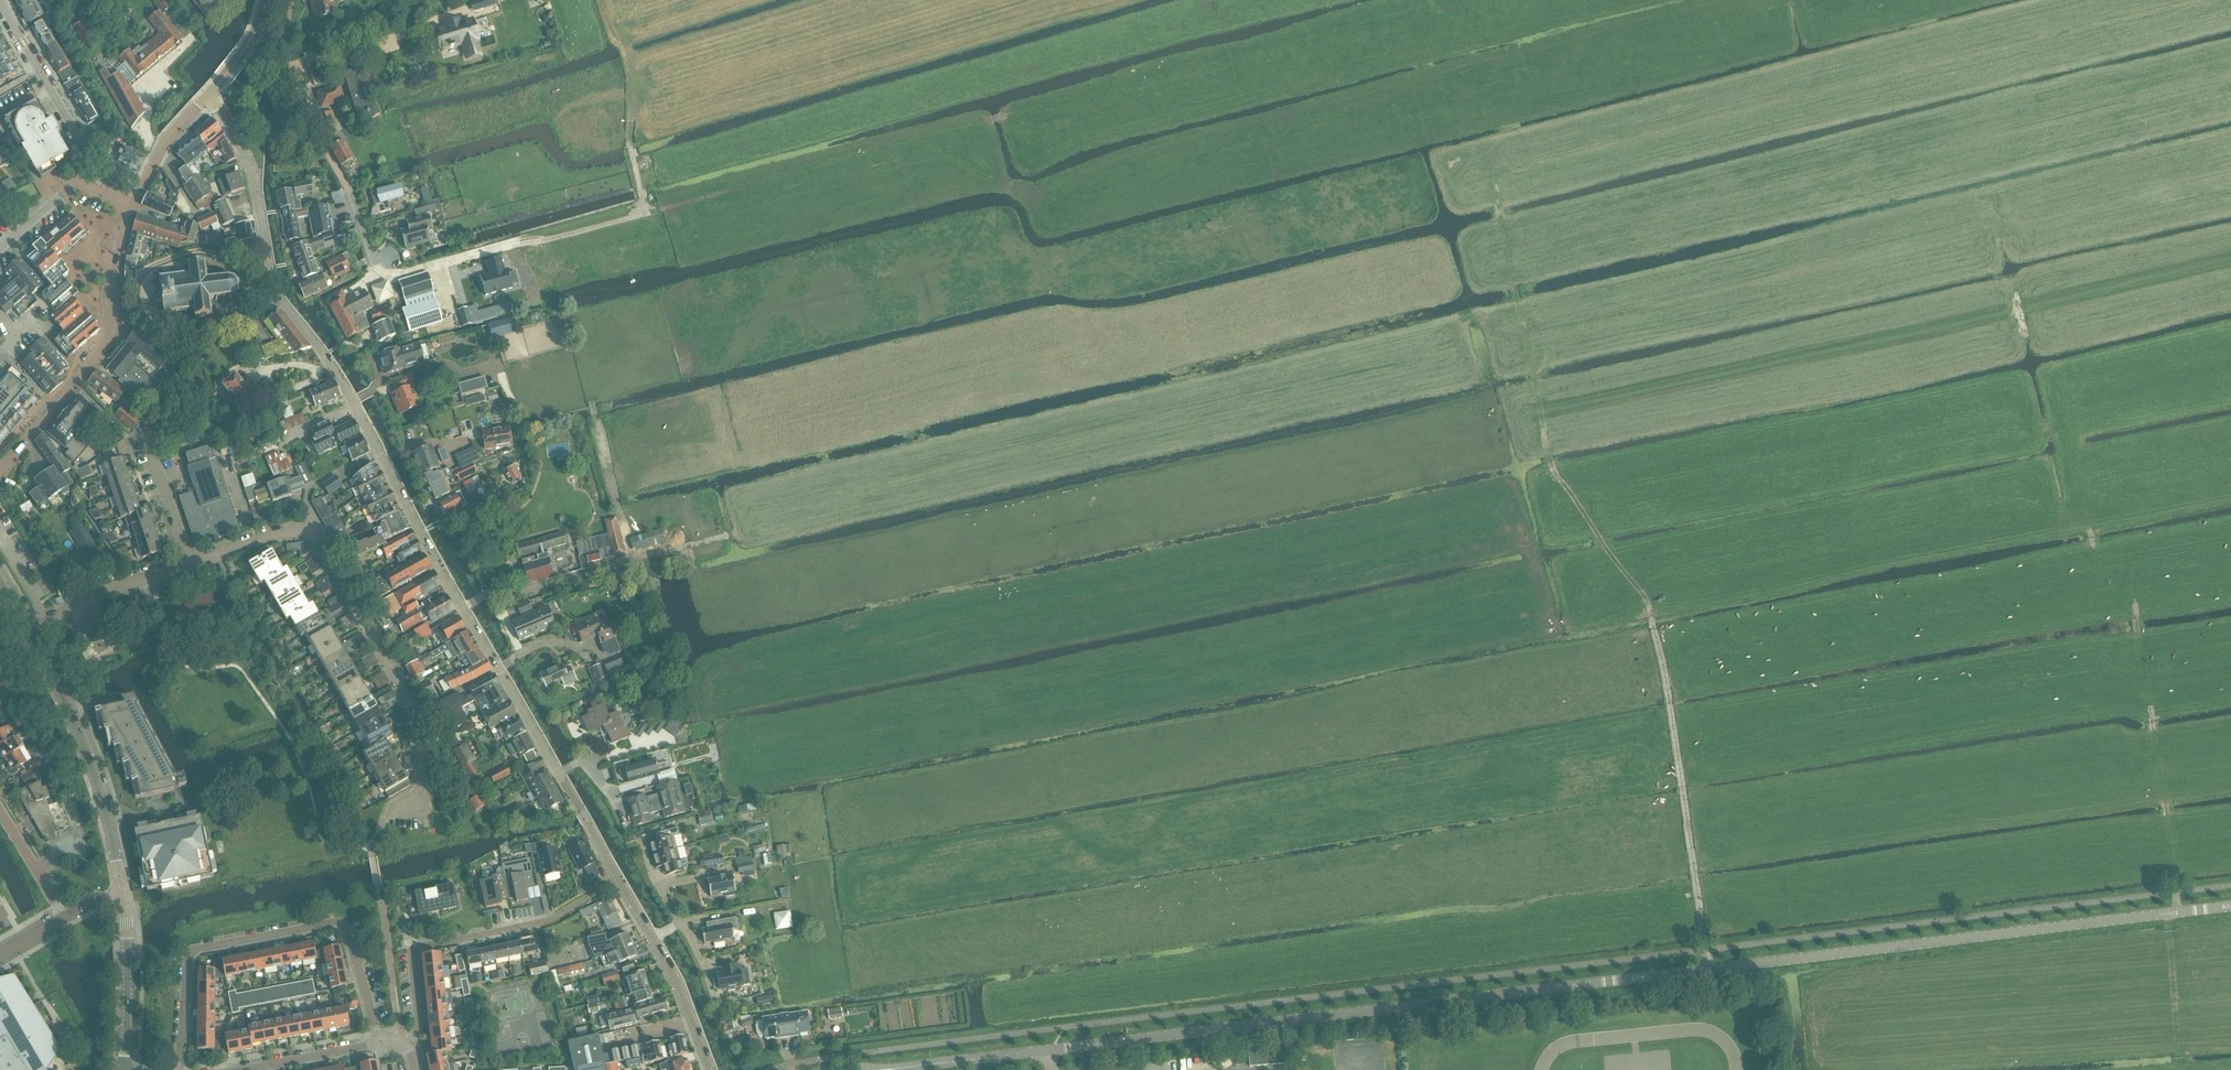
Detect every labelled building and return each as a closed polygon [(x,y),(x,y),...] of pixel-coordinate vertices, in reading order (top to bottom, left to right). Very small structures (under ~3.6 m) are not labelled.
[(16,2),(23,13),(36,5),(33,0),(20,0),(16,2)] [(183,39),(162,14),(172,6),(168,0),(152,0),(159,11),(149,19),(161,34),(149,44),(145,39),(141,42),(144,47),(140,50),(139,47),(132,53),(129,50),(119,58),(123,64),(116,70),(118,72),(110,77),(105,67),(98,71),(131,129),(144,112),(129,85),(183,39)] [(198,10),(209,2),(208,0),(191,0),(198,10)] [(198,10),(206,20),(207,19),(228,4),(225,0),(208,0),(209,2),(198,10)] [(335,14),(330,0),(310,0),(317,20),(335,14)] [(483,0),(482,0),(470,4),(473,12),(485,8),(483,0)] [(485,8),(499,4),(498,0),(483,0),(485,8)] [(36,5),(23,13),(29,24),(43,17),(47,14),(41,3),(37,6),(36,5)] [(446,29),(434,32),(440,52),(449,49),(449,50),(453,49),(453,48),(461,45),(464,53),(478,49),(475,41),(477,40),(471,21),(460,24),(459,21),(445,26),(446,29)] [(46,51),(57,44),(47,26),(44,22),(32,29),(39,41),(46,51)] [(82,23),(74,27),(85,47),(93,43),(82,23)] [(59,74),(71,67),(57,44),(46,51),(49,57),(48,57),(55,69),(56,69),(59,74)] [(10,63),(3,52),(0,54),(0,68),(10,63)] [(2,82),(16,74),(10,63),(0,68),(0,83),(2,82)] [(71,97),(84,90),(71,67),(59,74),(65,86),(71,97)] [(358,123),(379,116),(364,68),(343,74),(358,123)] [(325,76),(312,80),(314,86),(327,82),(325,76)] [(322,107),(343,101),(338,87),(318,93),(322,107)] [(88,126),(100,119),(84,90),(71,97),(72,98),(82,114),(81,114),(88,126)] [(37,103),(6,121),(13,133),(13,132),(41,180),(56,171),(52,163),(59,160),(62,147),(54,134),(58,131),(55,127),(52,121),(48,123),(43,115),(44,115),(37,103)] [(343,106),(335,109),(338,120),(347,117),(343,106)] [(326,121),(318,126),(326,142),(330,148),(341,167),(353,161),(342,141),(338,135),(337,136),(330,122),(335,121),(332,112),(324,114),(326,121)] [(211,119),(194,134),(198,139),(209,153),(216,148),(217,150),(219,148),(227,163),(236,159),(226,139),(211,119)] [(181,149),(175,155),(186,166),(178,172),(185,184),(184,185),(199,209),(203,211),(213,205),(217,203),(199,175),(201,174),(194,166),(195,165),(194,164),(209,153),(198,139),(183,150),(181,149)] [(109,140),(98,163),(112,169),(123,147),(109,140)] [(123,147),(112,169),(135,181),(146,159),(123,147)] [(9,164),(11,167),(17,164),(11,153),(6,156),(2,150),(0,151),(0,170),(9,164)] [(224,196),(245,188),(239,173),(218,181),(224,196)] [(147,193),(142,206),(169,217),(175,204),(179,195),(169,179),(166,185),(171,193),(168,199),(170,200),(170,202),(147,193)] [(11,180),(6,182),(10,190),(15,187),(11,180)] [(291,190),(277,193),(280,209),(289,208),(290,212),(296,211),(301,210),(300,203),(298,203),(296,195),(313,192),(313,191),(311,182),(310,180),(294,183),(295,191),(292,192),(291,190)] [(6,182),(2,184),(6,192),(10,190),(6,182)] [(399,185),(370,193),(374,206),(375,206),(376,209),(372,210),(371,217),(375,217),(381,216),(380,213),(390,211),(388,202),(403,198),(399,185)] [(232,203),(207,212),(210,218),(215,216),(218,224),(237,218),(232,203)] [(289,208),(280,209),(284,228),(283,228),(284,235),(285,235),(286,241),(301,238),(296,215),(308,213),(313,239),(321,236),(332,232),(327,205),(301,210),(296,211),(290,212),(289,208)] [(428,207),(414,211),(416,217),(437,211),(435,205),(428,207)] [(138,215),(132,234),(144,237),(152,240),(158,241),(157,242),(179,248),(180,245),(193,244),(199,226),(186,222),(184,229),(138,215)] [(72,216),(56,229),(70,245),(85,232),(82,228),(72,216)] [(408,229),(400,231),(405,249),(436,241),(429,216),(406,222),(408,229)] [(243,251),(242,242),(256,239),(253,223),(236,226),(238,238),(225,240),(227,251),(232,250),(232,253),(243,251)] [(56,229),(41,242),(55,258),(62,252),(63,252),(70,245),(56,229)] [(332,232),(321,236),(324,244),(324,245),(335,241),(332,232)] [(126,255),(126,256),(138,259),(139,254),(144,256),(147,246),(142,244),(144,237),(132,234),(126,255)] [(216,234),(205,235),(207,247),(218,250),(216,234)] [(313,239),(292,246),(300,268),(314,263),(313,260),(309,250),(324,244),(321,236),(313,239)] [(37,255),(29,261),(52,288),(53,289),(63,279),(64,279),(69,274),(55,258),(41,242),(33,249),(37,255)] [(347,254),(326,264),(333,280),(350,273),(346,264),(351,261),(347,254)] [(125,266),(125,268),(135,268),(138,259),(126,256),(125,266)] [(314,263),(300,268),(303,278),(317,273),(316,270),(319,269),(317,263),(315,259),(313,260),(314,263)] [(501,259),(485,263),(485,264),(486,264),(489,275),(480,277),(479,277),(481,282),(481,283),(483,291),(484,291),(485,297),(486,297),(486,296),(511,289),(511,290),(512,289),(510,284),(517,282),(515,273),(508,275),(506,269),(504,270),(501,259)] [(37,303),(31,296),(43,286),(20,260),(6,272),(11,278),(0,288),(0,304),(1,305),(0,305),(0,308),(6,315),(13,309),(20,318),(37,303)] [(188,272),(158,276),(163,314),(193,310),(194,316),(211,314),(209,299),(228,296),(235,294),(238,288),(238,282),(233,278),(226,276),(206,278),(204,262),(187,264),(188,272)] [(125,268),(125,277),(136,277),(135,268),(125,268)] [(427,272),(398,281),(404,300),(433,291),(427,272)] [(304,297),(327,288),(321,273),(298,282),(304,297)] [(52,288),(42,297),(56,313),(73,298),(75,296),(71,292),(73,290),(64,279),(63,279),(53,289),(52,288)] [(346,299),(342,290),(331,296),(335,304),(330,306),(347,338),(369,327),(362,313),(373,307),(364,290),(346,299)] [(406,308),(402,309),(409,332),(442,322),(433,291),(404,300),(406,308)] [(56,313),(50,318),(63,334),(64,334),(86,314),(85,312),(73,298),(56,313)] [(390,316),(393,314),(393,313),(389,305),(369,313),(373,323),(390,316)] [(476,306),(458,311),(463,328),(493,319),(490,309),(478,312),(476,306)] [(266,359),(288,354),(311,347),(280,309),(263,322),(278,340),(261,347),(266,359)] [(63,334),(54,342),(68,358),(100,330),(86,314),(64,334),(63,334)] [(501,321),(488,325),(492,339),(496,337),(514,333),(511,321),(510,319),(504,320),(501,321)] [(378,342),(395,336),(388,320),(371,326),(378,342)] [(107,369),(107,370),(121,380),(119,383),(119,384),(149,406),(154,409),(179,366),(152,342),(138,329),(126,344),(127,345),(107,369)] [(409,332),(400,335),(403,343),(411,341),(409,333),(409,332)] [(48,395),(63,383),(58,377),(68,368),(43,340),(29,353),(32,356),(22,365),(48,395)] [(400,349),(379,355),(381,363),(384,362),(387,373),(402,369),(402,368),(433,360),(429,343),(401,350),(400,349)] [(255,362),(263,359),(258,344),(249,348),(255,362)] [(1,445),(0,444),(10,433),(11,434),(23,420),(22,419),(26,414),(27,415),(34,408),(33,407),(37,402),(33,398),(34,397),(10,377),(14,371),(0,359),(0,446),(1,445)] [(97,371),(87,383),(100,392),(104,387),(103,385),(105,383),(106,384),(109,380),(97,371)] [(240,404),(251,393),(235,375),(223,386),(232,396),(230,398),(236,404),(238,402),(240,404)] [(411,375),(391,383),(395,393),(393,394),(398,406),(396,409),(399,415),(418,407),(410,388),(416,385),(411,375)] [(484,378),(471,381),(474,392),(487,388),(484,378)] [(104,387),(100,392),(116,403),(125,391),(109,380),(106,384),(105,383),(103,385),(104,387)] [(315,406),(340,396),(334,381),(310,391),(315,406)] [(474,392),(471,381),(459,385),(461,395),(474,392)] [(483,395),(465,400),(466,407),(484,402),(483,395)] [(78,396),(46,434),(67,452),(64,456),(74,464),(89,447),(76,436),(97,412),(78,396)] [(149,406),(143,415),(148,418),(154,409),(149,406)] [(115,417),(114,417),(116,418),(132,431),(140,421),(123,407),(115,417)] [(290,409),(282,412),(285,421),(294,417),(290,409)] [(303,413),(296,416),(300,425),(307,423),(303,413)] [(329,421),(311,430),(316,440),(311,442),(318,456),(360,435),(361,435),(354,420),(334,429),(336,432),(334,432),(329,421)] [(485,449),(511,445),(508,428),(482,432),(485,449)] [(39,488),(29,495),(37,508),(48,501),(60,493),(62,496),(64,497),(69,494),(69,492),(67,489),(73,484),(65,473),(71,469),(66,461),(64,462),(44,434),(35,444),(53,469),(35,481),(39,488)] [(361,436),(344,445),(351,460),(355,459),(361,472),(369,466),(363,454),(369,452),(361,436)] [(528,442),(525,450),(533,453),(535,452),(537,447),(535,445),(528,442)] [(231,443),(219,447),(220,452),(233,448),(231,443)] [(215,458),(211,446),(185,454),(189,467),(187,467),(195,491),(179,496),(188,525),(195,545),(239,530),(238,525),(216,458),(215,458)] [(430,446),(411,453),(415,463),(434,456),(430,446)] [(220,452),(222,457),(235,453),(233,448),(220,452)] [(460,469),(472,464),(479,460),(474,448),(455,457),(458,464),(460,469)] [(280,455),(278,451),(265,457),(274,476),(292,467),(285,452),(280,455)] [(445,452),(438,454),(442,463),(448,461),(445,452)] [(106,475),(130,467),(125,469),(123,463),(128,461),(126,456),(103,464),(106,475)] [(434,456),(415,463),(420,475),(428,471),(429,473),(432,472),(433,474),(441,471),(439,467),(438,467),(434,456)] [(361,472),(352,479),(356,485),(356,486),(380,473),(374,462),(369,466),(361,472)] [(303,463),(295,466),(300,478),(302,478),(304,485),(312,481),(303,463)] [(459,468),(451,472),(454,477),(455,477),(456,477),(458,482),(476,473),(472,464),(460,470),(459,468)] [(88,466),(76,473),(80,481),(92,474),(88,466)] [(110,486),(129,480),(127,473),(131,472),(130,467),(106,475),(110,486)] [(512,467),(504,471),(511,484),(519,479),(512,467)] [(429,473),(420,477),(425,489),(445,480),(447,478),(447,477),(451,475),(448,468),(441,471),(433,474),(432,472),(429,473)] [(356,485),(355,486),(360,496),(361,495),(385,482),(380,473),(356,486),(356,485)] [(336,477),(323,486),(329,496),(343,486),(336,477)] [(287,479),(278,482),(283,499),(292,496),(291,493),(305,488),(304,485),(302,478),(300,478),(288,482),(287,479)] [(471,479),(462,484),(463,487),(473,483),(471,479)] [(113,497),(137,489),(136,484),(131,486),(129,480),(110,486),(113,497)] [(445,480),(425,489),(431,501),(451,492),(445,480)] [(283,499),(278,482),(268,485),(269,488),(255,493),(259,503),(273,499),(274,502),(283,499)] [(385,482),(361,495),(366,505),(390,492),(389,492),(385,483),(385,482)] [(473,483),(463,487),(465,491),(469,492),(473,490),(474,487),(473,484),(473,483)] [(248,501),(256,498),(252,485),(244,487),(248,501)] [(117,508),(136,501),(134,495),(138,493),(137,489),(113,497),(117,508)] [(97,490),(90,493),(90,500),(91,499),(99,496),(97,490)] [(365,505),(363,507),(364,510),(367,509),(370,515),(371,514),(395,501),(390,492),(366,505),(365,505)] [(466,505),(459,492),(455,494),(455,493),(439,502),(446,516),(462,508),(462,507),(466,505)] [(320,498),(312,503),(315,509),(319,515),(322,521),(335,513),(331,507),(327,509),(324,504),(320,498)] [(121,519),(151,508),(150,503),(138,507),(136,501),(117,508),(121,519)] [(395,501),(371,514),(375,523),(399,511),(394,502),(395,502),(395,501)] [(149,514),(153,512),(151,508),(121,519),(123,518),(127,529),(133,527),(139,525),(151,520),(149,514)] [(409,525),(406,520),(401,510),(379,522),(381,525),(382,527),(373,531),(376,538),(367,542),(366,541),(350,549),(347,542),(338,547),(347,564),(386,544),(384,542),(411,530),(410,528),(409,525)] [(335,513),(322,521),(325,526),(338,519),(335,513)] [(338,519),(325,526),(329,532),(341,525),(338,519)] [(604,521),(608,535),(576,542),(579,556),(578,556),(582,572),(590,570),(588,564),(624,555),(615,519),(604,521)] [(158,530),(160,534),(161,534),(158,525),(158,524),(153,526),(151,520),(139,525),(133,527),(136,537),(158,530)] [(341,525),(329,532),(332,538),(345,531),(341,525)] [(71,532),(82,551),(93,545),(82,526),(71,532)] [(102,530),(101,530),(105,536),(113,533),(111,527),(102,530)] [(156,536),(160,534),(158,530),(136,537),(140,548),(159,542),(156,536)] [(661,530),(629,540),(633,552),(665,542),(661,530)] [(345,531),(332,538),(336,545),(349,537),(345,531)] [(393,542),(382,548),(388,560),(394,557),(395,558),(401,555),(400,554),(395,556),(393,552),(398,550),(416,540),(412,531),(393,542)] [(113,533),(105,536),(111,544),(112,544),(118,542),(116,537),(114,537),(113,533)] [(554,578),(551,567),(546,551),(566,545),(562,534),(517,547),(528,585),(554,578)] [(401,555),(395,558),(399,566),(405,563),(403,560),(421,551),(422,551),(416,540),(398,550),(400,554),(401,555)] [(159,542),(140,548),(144,559),(166,551),(164,546),(160,548),(159,542)] [(299,544),(293,545),(294,551),(299,551),(300,557),(304,557),(313,551),(309,544),(308,544),(307,543),(306,543),(299,544)] [(262,552),(247,560),(250,565),(249,566),(255,575),(277,562),(272,552),(271,553),(269,547),(260,549),(262,552)] [(128,552),(119,555),(126,565),(130,563),(132,563),(128,552)] [(423,555),(372,583),(361,589),(370,604),(431,569),(423,555)] [(306,564),(298,569),(301,574),(309,570),(320,563),(317,558),(306,564)] [(355,578),(363,573),(356,561),(348,566),(355,578)] [(277,562),(255,575),(260,585),(287,570),(286,569),(283,571),(277,562)] [(320,563),(309,570),(313,576),(324,569),(320,563)] [(287,570),(260,585),(261,586),(264,583),(270,593),(292,580),(287,570)] [(618,583),(630,580),(628,571),(615,574),(618,583)] [(414,608),(417,607),(413,601),(440,586),(433,573),(382,601),(391,616),(402,610),(405,616),(396,621),(403,633),(422,622),(414,608)] [(361,589),(372,583),(367,574),(356,580),(361,589)] [(328,577),(317,583),(320,589),(331,582),(328,577)] [(653,578),(642,579),(643,588),(654,587),(653,578)] [(292,580),(270,593),(275,602),(298,589),(292,580)] [(331,582),(320,589),(323,595),(335,588),(331,582)] [(298,589),(275,602),(281,612),(303,598),(298,589)] [(331,608),(342,601),(339,596),(328,602),(331,608)] [(414,608),(422,622),(429,619),(431,623),(454,610),(446,597),(424,610),(422,607),(418,609),(417,607),(414,608)] [(64,603),(61,598),(55,600),(56,603),(57,606),(63,603),(64,603)] [(303,598),(281,612),(286,621),(312,606),(312,605),(308,608),(303,598)] [(342,601),(331,608),(328,610),(331,615),(345,607),(342,601)] [(528,601),(516,606),(520,617),(532,612),(528,601)] [(312,606),(286,621),(286,622),(290,619),(295,628),(318,615),(312,606)] [(547,607),(511,623),(519,641),(555,626),(547,607)] [(318,615),(295,628),(301,638),(328,623),(327,622),(323,625),(318,615)] [(350,615),(338,621),(342,628),(353,621),(350,615)] [(439,627),(431,631),(434,637),(438,635),(443,644),(448,642),(465,631),(457,617),(439,627)] [(600,626),(597,618),(575,627),(581,643),(603,635),(606,642),(601,644),(605,653),(611,656),(620,652),(607,623),(600,626)] [(353,621),(342,628),(345,633),(356,626),(353,621)] [(328,623),(301,638),(301,639),(305,637),(310,646),(333,633),(328,623)] [(82,650),(88,647),(108,638),(102,625),(77,637),(82,650)] [(426,625),(414,632),(419,642),(431,636),(426,625)] [(479,649),(469,632),(416,662),(407,667),(406,667),(414,681),(423,676),(427,674),(422,666),(450,650),(453,655),(454,659),(457,658),(460,656),(461,657),(467,654),(468,656),(478,650),(479,649)] [(333,633),(310,646),(315,655),(338,642),(333,633)] [(402,655),(410,650),(420,644),(413,633),(397,642),(397,640),(394,641),(402,655)] [(350,641),(343,645),(346,650),(353,646),(364,640),(361,634),(350,641)] [(364,640),(353,646),(356,652),(367,645),(364,640)] [(338,642),(315,655),(321,665),(344,651),(341,646),(338,642)] [(407,667),(416,662),(410,650),(402,655),(400,656),(407,667)] [(478,665),(486,660),(478,650),(468,656),(467,654),(461,657),(460,656),(457,658),(459,662),(461,661),(465,667),(470,664),(472,667),(477,664),(478,665)] [(344,651),(321,665),(326,674),(349,661),(344,651)] [(372,653),(361,660),(364,665),(375,659),(372,653)] [(620,658),(614,661),(619,673),(625,670),(620,658)] [(375,659),(364,665),(367,671),(378,664),(375,659)] [(477,664),(472,667),(473,668),(446,679),(451,690),(473,681),(492,671),(486,660),(478,665),(477,664)] [(349,661),(326,674),(332,683),(355,670),(349,661)] [(578,680),(572,665),(563,670),(562,667),(540,677),(545,688),(546,687),(547,688),(553,686),(552,684),(563,679),(566,686),(578,680)] [(599,666),(592,669),(599,684),(599,685),(601,689),(607,686),(599,666)] [(355,670),(332,683),(337,693),(360,680),(355,670)] [(375,684),(386,677),(383,672),(372,679),(375,684)] [(457,693),(429,709),(444,735),(451,731),(468,722),(461,708),(475,700),(482,714),(482,715),(500,705),(501,705),(509,701),(508,701),(494,675),(468,689),(472,695),(465,699),(457,693)] [(426,680),(423,676),(414,681),(416,686),(426,680)] [(386,677),(375,684),(378,690),(389,683),(386,677)] [(360,680),(337,693),(343,703),(366,689),(360,680)] [(425,700),(436,694),(428,681),(418,688),(425,700)] [(366,689),(343,703),(348,712),(371,699),(366,689)] [(394,691),(383,698),(386,704),(397,697),(394,691)] [(118,693),(83,701),(88,713),(89,714),(94,713),(95,715),(100,714),(104,732),(109,731),(113,749),(118,748),(122,766),(127,765),(131,783),(136,782),(140,798),(146,825),(137,827),(138,831),(134,832),(137,845),(137,846),(141,845),(143,857),(139,858),(140,859),(144,878),(140,879),(142,888),(146,887),(147,891),(160,888),(172,886),(173,886),(173,885),(186,883),(187,883),(198,880),(199,880),(212,877),(212,873),(216,872),(214,863),(210,864),(205,844),(206,844),(205,843),(201,844),(199,833),(203,832),(203,831),(202,831),(200,818),(196,819),(195,814),(186,816),(180,788),(186,787),(184,781),(183,775),(171,779),(169,771),(164,773),(160,754),(155,755),(151,737),(146,738),(142,720),(137,722),(134,708),(138,706),(133,697),(121,699),(118,693)] [(397,697),(386,704),(389,709),(400,703),(397,697)] [(371,699),(348,712),(354,722),(377,709),(371,699)] [(21,710),(27,706),(24,700),(20,702),(18,706),(21,710)] [(500,705),(482,715),(490,730),(497,726),(498,728),(518,717),(509,701),(501,705),(500,705)] [(607,716),(603,705),(587,712),(589,716),(582,719),(588,734),(603,728),(606,735),(607,735),(611,745),(630,737),(628,730),(623,732),(622,728),(623,728),(616,713),(607,716)] [(25,708),(11,716),(18,728),(32,720),(25,708)] [(377,709),(354,722),(360,732),(382,718),(377,709)] [(382,718),(360,732),(365,741),(388,728),(394,725),(388,715),(382,718)] [(518,717),(498,728),(505,741),(524,731),(525,731),(518,717)] [(641,723),(634,734),(640,738),(643,733),(649,737),(652,731),(658,735),(662,729),(674,737),(680,728),(681,726),(679,724),(669,718),(666,723),(660,719),(656,725),(650,721),(647,726),(641,723)] [(0,731),(0,746),(12,739),(8,733),(11,731),(8,726),(5,728),(0,731)] [(388,728),(365,741),(371,750),(386,742),(393,737),(388,728)] [(453,733),(445,737),(453,751),(460,747),(453,733)] [(512,743),(506,747),(512,758),(519,754),(521,758),(523,756),(527,762),(535,757),(532,751),(534,749),(525,734),(512,742),(512,743)] [(0,746),(0,752),(5,760),(19,751),(23,748),(16,737),(12,739),(0,746)] [(390,739),(363,755),(368,764),(391,751),(396,748),(390,739)] [(453,751),(452,752),(461,766),(462,769),(464,768),(474,761),(463,745),(453,751)] [(19,751),(5,760),(12,771),(26,762),(30,760),(23,748),(19,751)] [(391,751),(368,764),(374,773),(396,760),(391,751)] [(29,770),(40,764),(37,759),(26,765),(29,770)] [(396,760),(374,773),(379,783),(402,770),(396,760)] [(654,760),(624,769),(628,782),(658,774),(654,760)] [(471,764),(465,767),(472,778),(477,775),(471,764)] [(523,770),(518,772),(530,793),(534,801),(538,799),(545,811),(562,801),(558,793),(552,783),(547,774),(540,778),(539,776),(532,764),(523,770)] [(492,776),(489,777),(493,785),(511,775),(506,766),(491,775),(492,776)] [(25,785),(43,775),(38,767),(21,777),(25,785)] [(402,770),(379,783),(385,793),(388,798),(388,799),(411,786),(408,780),(402,770)] [(644,795),(628,800),(635,826),(649,822),(647,815),(661,811),(663,818),(685,812),(676,782),(655,787),(657,795),(645,798),(644,795)] [(26,789),(17,794),(41,833),(54,825),(47,806),(51,805),(45,789),(41,790),(39,784),(26,789)] [(690,784),(683,786),(686,796),(693,794),(690,784)] [(476,812),(483,807),(478,797),(470,802),(476,812)] [(754,804),(737,808),(740,817),(756,813),(754,804)] [(708,812),(698,814),(700,821),(705,820),(706,825),(712,823),(709,811),(709,812),(708,812)] [(659,839),(648,842),(651,855),(673,849),(676,848),(673,837),(678,835),(676,828),(658,833),(659,839)] [(588,848),(584,842),(569,850),(580,871),(584,869),(590,880),(599,876),(593,864),(595,863),(588,848)] [(554,848),(542,851),(540,843),(532,845),(534,853),(534,854),(537,853),(539,861),(541,869),(543,877),(560,873),(554,848)] [(531,844),(524,846),(526,854),(534,853),(532,845),(531,844)] [(792,854),(791,845),(776,847),(778,859),(788,857),(788,855),(792,854)] [(673,849),(651,855),(655,868),(666,865),(668,871),(669,875),(687,870),(686,866),(684,859),(679,860),(676,848),(673,849)] [(722,857),(703,860),(704,867),(723,864),(722,857)] [(752,863),(736,866),(738,874),(753,870),(752,863)] [(512,871),(503,873),(509,899),(516,898),(517,902),(528,900),(526,889),(535,887),(532,872),(531,867),(521,869),(522,874),(512,876),(511,872),(512,872),(512,871)] [(492,880),(481,882),(482,891),(482,894),(483,898),(484,901),(486,908),(501,905),(500,901),(509,899),(503,873),(491,875),(492,880)] [(735,892),(731,875),(724,876),(715,878),(706,880),(710,897),(724,894),(725,896),(726,897),(732,896),(733,894),(733,892),(735,892)] [(458,908),(453,884),(410,893),(411,898),(413,906),(417,905),(419,916),(458,908)] [(621,924),(610,900),(604,902),(604,901),(579,912),(582,918),(598,911),(607,931),(621,924)] [(724,942),(723,940),(733,939),(731,931),(737,930),(735,919),(710,924),(711,929),(702,930),(704,943),(713,942),(713,944),(724,942)] [(599,928),(589,931),(591,937),(601,933),(599,928)] [(605,934),(587,938),(589,947),(595,960),(599,958),(605,955),(614,951),(616,950),(617,953),(632,946),(627,933),(609,941),(606,942),(605,934)] [(532,939),(518,942),(521,955),(531,953),(533,964),(528,965),(530,976),(547,972),(545,961),(537,963),(532,939)] [(518,942),(505,945),(508,958),(521,955),(518,942)] [(300,945),(303,962),(316,959),(313,943),(300,945)] [(291,964),(303,962),(300,945),(288,948),(291,964)] [(505,945),(492,948),(495,961),(508,958),(505,945)] [(605,955),(599,958),(604,969),(636,956),(632,946),(617,953),(616,950),(614,951),(605,955)] [(326,964),(342,961),(339,947),(323,950),(323,951),(319,951),(319,959),(325,958),(326,964)] [(277,966),(291,964),(288,948),(274,950),(277,966)] [(492,948),(478,951),(481,963),(482,970),(496,967),(495,961),(492,948)] [(264,969),(277,966),(274,950),(261,953),(264,969)] [(478,951),(465,953),(468,966),(481,963),(478,951)] [(251,971),(264,969),(261,953),(248,955),(251,971)] [(439,953),(421,955),(423,968),(441,966),(439,953)] [(238,974),(251,971),(248,955),(235,958),(238,974)] [(462,955),(455,957),(456,964),(463,963),(462,955)] [(225,977),(238,974),(235,958),(222,960),(225,977)] [(328,977),(345,974),(342,961),(326,964),(328,977)] [(623,974),(634,969),(630,961),(620,966),(623,974)] [(463,963),(456,964),(458,973),(465,971),(463,963)] [(583,964),(556,971),(557,976),(585,970),(583,964)] [(723,974),(717,975),(719,990),(728,989),(728,991),(735,990),(734,988),(742,986),(750,985),(747,970),(742,971),(741,965),(735,965),(722,968),(723,974)] [(441,966),(423,968),(424,981),(442,979),(441,966)] [(215,970),(198,970),(198,986),(214,986),(214,978),(222,977),(220,970),(215,971),(215,970)] [(630,995),(649,989),(643,971),(625,977),(626,980),(623,981),(627,996),(630,995)] [(617,972),(601,977),(605,988),(620,983),(617,972)] [(344,974),(329,977),(331,990),(332,989),(338,988),(347,986),(344,974)] [(481,975),(472,977),(473,984),(482,982),(481,975)] [(460,977),(453,977),(455,990),(462,989),(468,988),(466,976),(460,977)] [(49,1066),(52,1062),(52,1061),(53,1061),(53,1060),(54,1059),(55,1058),(55,1057),(55,1056),(55,1055),(56,1055),(56,1054),(56,1053),(56,1052),(56,1051),(56,1050),(55,1050),(55,1049),(55,1048),(55,1047),(54,1046),(53,1045),(45,1031),(31,1007),(14,977),(0,983),(0,1069),(46,1069),(49,1066)] [(442,979),(424,981),(426,993),(444,991),(442,979)] [(312,980),(306,981),(309,995),(314,994),(312,980)] [(306,981),(294,983),(296,998),(309,995),(306,981)] [(294,983),(280,986),(283,1000),(296,998),(294,983)] [(214,986),(198,986),(198,998),(214,998),(214,986)] [(280,986),(267,988),(270,1003),(283,1000),(280,986)] [(267,988),(254,991),(257,1005),(270,1003),(267,988)] [(338,988),(332,989),(336,1009),(336,1010),(333,1010),(337,1028),(349,1026),(346,1008),(347,1007),(349,1010),(354,1010),(357,1007),(357,1002),(355,999),(350,999),(347,1001),(340,1000),(338,988)] [(649,989),(630,995),(634,1005),(652,999),(649,989)] [(444,991),(426,993),(427,1005),(445,1003),(451,1002),(450,990),(444,991)] [(235,991),(228,992),(232,1013),(239,1012),(239,1009),(243,1008),(241,993),(236,994),(235,991)] [(254,991),(241,993),(243,1008),(257,1005),(254,991)] [(589,1004),(603,1001),(602,995),(588,999),(589,1004)] [(625,997),(617,1000),(618,1001),(620,1009),(628,1007),(625,997)] [(771,997),(756,999),(758,1007),(772,1004),(771,997)] [(198,998),(198,1010),(198,1011),(214,1011),(214,998),(198,998)] [(636,1020),(666,1010),(662,999),(633,1008),(636,1020)] [(41,1002),(37,1004),(40,1011),(44,1008),(45,1008),(41,1002)] [(445,1003),(427,1005),(428,1017),(446,1015),(453,1014),(452,1002),(451,1002),(445,1003)] [(472,1003),(466,1005),(467,1013),(474,1012),(473,1003),(472,1003)] [(598,1004),(587,1007),(589,1015),(600,1012),(598,1004)] [(619,1012),(622,1027),(635,1024),(631,1009),(619,1012)] [(841,1009),(827,1011),(829,1021),(843,1018),(841,1009)] [(333,1010),(321,1013),(324,1031),(337,1028),(333,1010)] [(214,1024),(214,1011),(198,1011),(198,1023),(214,1024)] [(474,1012),(467,1013),(469,1021),(476,1019),(474,1012)] [(609,1030),(622,1027),(619,1012),(606,1015),(606,1016),(599,1018),(601,1028),(608,1026),(609,1030)] [(321,1013),(309,1015),(313,1033),(324,1031),(321,1013)] [(784,1016),(787,1037),(795,1036),(795,1034),(808,1032),(806,1013),(784,1016)] [(309,1015),(297,1017),(300,1035),(313,1033),(309,1015)] [(446,1015),(428,1017),(430,1030),(448,1028),(446,1015)] [(787,1037),(784,1016),(762,1020),(762,1021),(757,1022),(756,1024),(758,1036),(760,1038),(765,1037),(765,1038),(778,1036),(779,1038),(787,1037)] [(297,1017),(285,1020),(288,1037),(300,1035),(297,1017)] [(285,1020),(273,1022),(276,1040),(288,1037),(285,1020)] [(751,1020),(740,1024),(742,1029),(752,1025),(751,1020)] [(273,1022),(260,1024),(264,1042),(276,1040),(273,1022)] [(198,1023),(198,1036),(214,1036),(214,1024),(198,1023)] [(260,1024),(248,1027),(252,1049),(253,1049),(252,1044),(264,1042),(260,1024)] [(248,1031),(237,1033),(241,1051),(252,1049),(248,1027),(248,1031)] [(448,1028),(430,1030),(431,1042),(449,1040),(448,1028)] [(477,1028),(470,1029),(472,1037),(478,1037),(477,1028)] [(586,1028),(575,1030),(577,1037),(587,1035),(586,1028)] [(614,1041),(612,1032),(597,1036),(599,1044),(614,1041)] [(237,1033),(224,1035),(228,1053),(241,1051),(237,1033)] [(670,1038),(674,1056),(687,1054),(687,1053),(683,1036),(683,1035),(670,1038)] [(214,1036),(198,1036),(197,1050),(214,1050),(214,1053),(222,1053),(222,1041),(214,1041),(214,1036)] [(567,1042),(572,1063),(573,1067),(574,1069),(605,1069),(604,1065),(613,1063),(640,1057),(637,1045),(609,1051),(609,1053),(602,1055),(601,1052),(599,1044),(597,1036),(567,1042)] [(449,1040),(431,1042),(432,1050),(432,1054),(445,1053),(450,1052),(449,1040)] [(644,1044),(637,1045),(640,1057),(641,1057),(642,1064),(663,1060),(662,1058),(659,1041),(644,1044)] [(1248,1054),(1250,1067),(1289,1064),(1288,1051),(1248,1054)] [(432,1054),(426,1056),(429,1068),(447,1064),(445,1053),(432,1054)] [(627,1069),(640,1066),(638,1059),(625,1062),(627,1069)] [(659,1067),(660,1069),(689,1069),(686,1060),(670,1064),(669,1061),(664,1062),(665,1065),(659,1067)] [(344,1069),(377,1069),(376,1062),(376,1061),(360,1064),(360,1066),(352,1067),(349,1068),(344,1069)]
